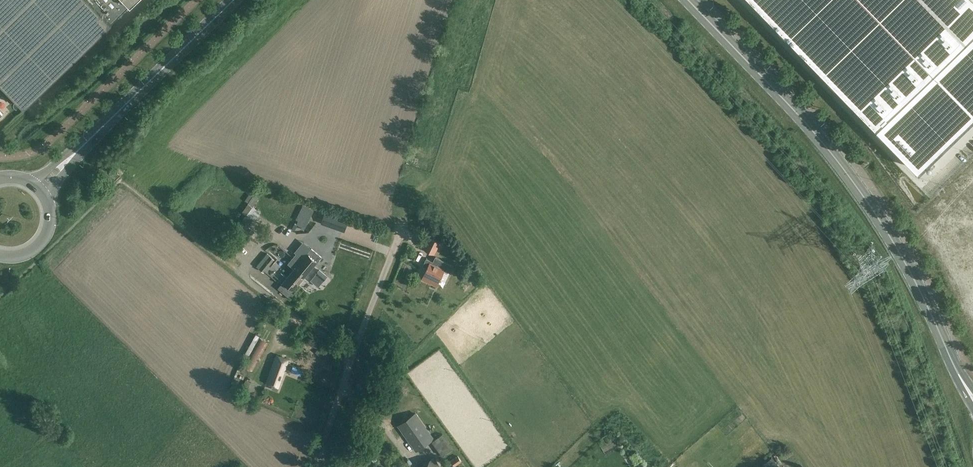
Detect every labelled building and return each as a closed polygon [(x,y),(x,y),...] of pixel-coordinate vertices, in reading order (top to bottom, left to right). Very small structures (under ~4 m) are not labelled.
[(134,0),(0,0),(0,81),(25,107),(112,22),(134,0)] [(972,117),(972,0),(754,0),(918,170),(972,117)] [(303,205),(296,219),(298,220),(297,223),(302,226),(301,228),(304,230),(313,211),(303,205)] [(424,209),(418,221),(429,227),(435,215),(424,209)] [(321,223),(344,231),(348,220),(325,212),(321,223)] [(435,255),(440,242),(430,237),(424,249),(435,255)] [(287,297),(317,262),(321,257),(312,249),(303,258),(297,253),(287,263),(294,269),(278,288),(287,297)] [(264,272),(275,259),(267,253),(257,266),(264,272)] [(436,286),(445,269),(431,262),(432,260),(426,258),(423,266),(427,268),(422,279),(436,286)] [(327,276),(320,270),(315,275),(323,281),(327,276)] [(253,371),(269,342),(260,337),(244,366),(253,371)] [(276,390),(288,359),(277,355),(266,383),(273,385),(272,389),(276,390)] [(434,439),(416,413),(398,425),(417,451),(434,439)] [(443,434),(432,441),(443,456),(453,449),(443,434)] [(450,460),(454,466),(462,462),(458,455),(450,460)] [(434,458),(421,466),(440,466),(434,458)]
